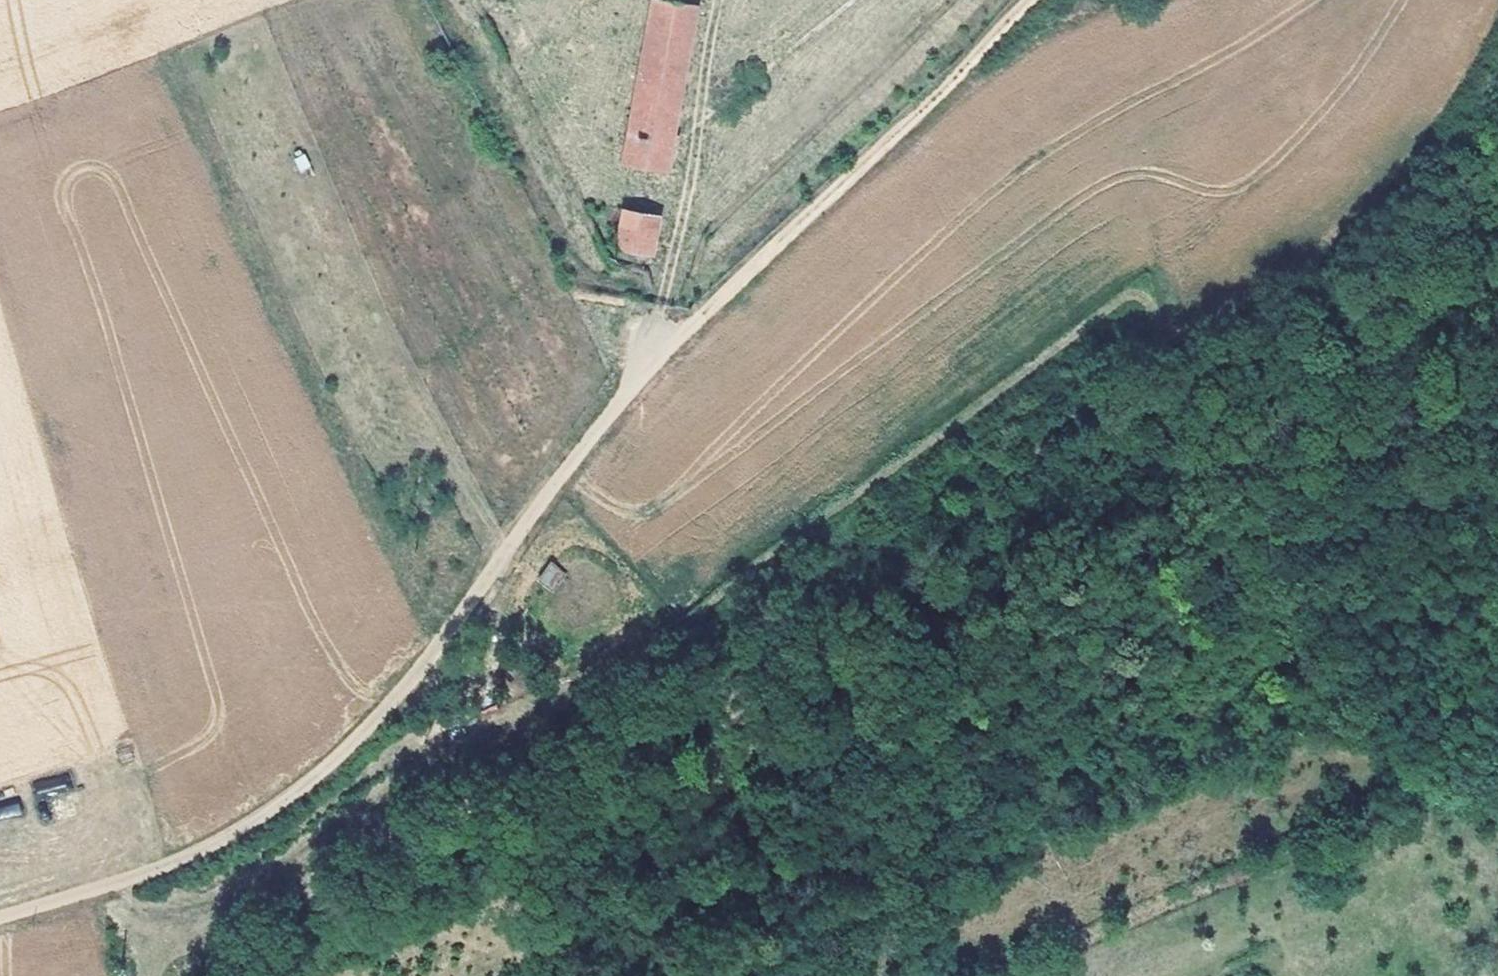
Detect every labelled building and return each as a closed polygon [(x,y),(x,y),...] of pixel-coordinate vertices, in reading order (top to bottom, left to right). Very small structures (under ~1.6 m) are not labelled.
[(658,0),(626,160),(670,167),(700,8),(658,0)] [(628,209),(622,243),(661,249),(666,214),(628,209)] [(553,592),(566,573),(550,561),(537,580),(553,592)] [(7,806),(0,807),(0,819),(22,814),(16,791),(4,794),(7,806)]
